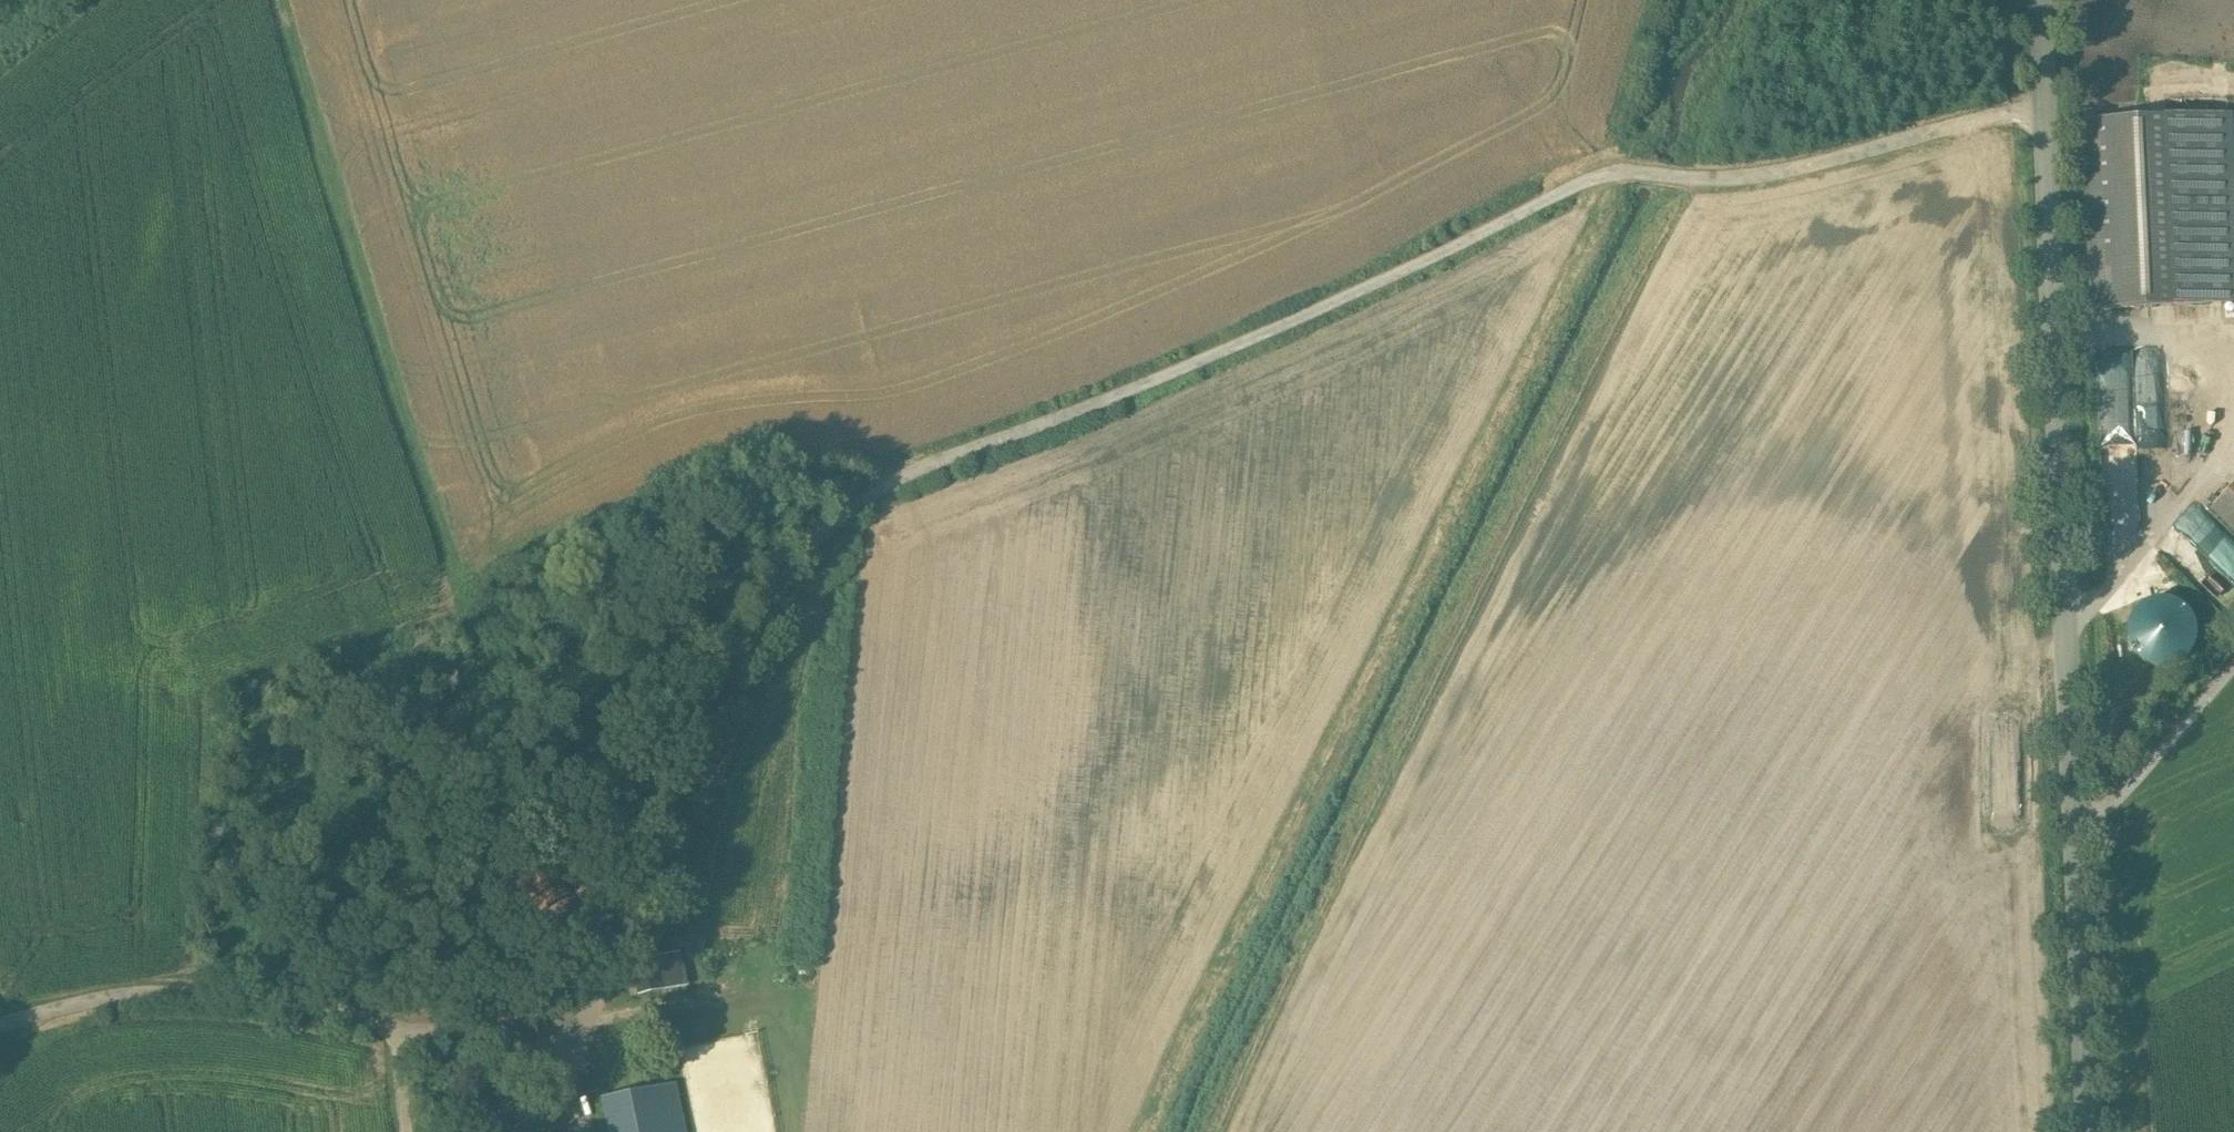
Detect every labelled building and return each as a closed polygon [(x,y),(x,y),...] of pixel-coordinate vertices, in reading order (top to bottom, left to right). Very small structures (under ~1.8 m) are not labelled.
[(2166,117),(2175,306),(2233,303),(2233,209),(2230,114),(2166,117)] [(2166,117),(2085,120),(2094,309),(2175,306),(2166,117)] [(2110,539),(2142,538),(2140,446),(2123,446),(2123,431),(2107,431),(2110,539)] [(2213,506),(2233,527),(2233,483),(2213,506)] [(2233,575),(2233,542),(2199,510),(2182,528),(2233,575)] [(675,957),(644,963),(651,997),(682,991),(675,957)] [(599,1094),(605,1131),(674,1131),(665,1082),(599,1094)]
